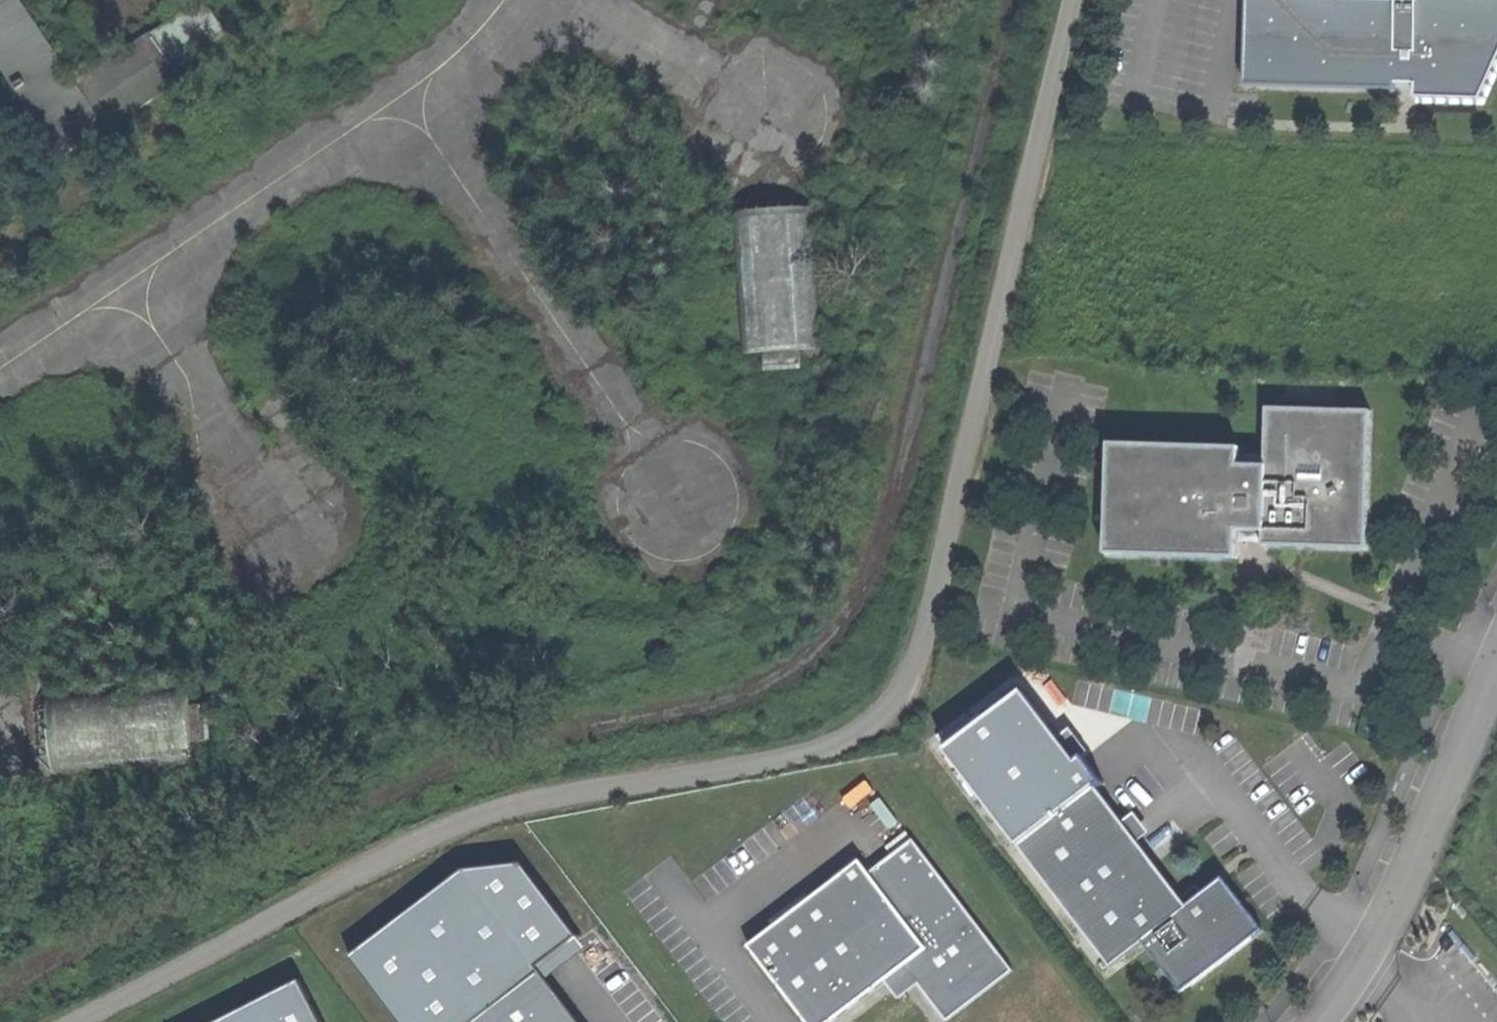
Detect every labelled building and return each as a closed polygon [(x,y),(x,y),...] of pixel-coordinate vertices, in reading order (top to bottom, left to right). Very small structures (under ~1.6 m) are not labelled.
[(1476,109),(1496,63),(1496,6),(1417,3),(1417,8),(1337,8),(1337,0),(1246,0),(1246,8),(1242,8),(1241,98),(1391,98),(1392,92),(1411,93),(1411,108),(1476,109)] [(81,83),(110,126),(113,131),(186,82),(178,69),(154,34),(81,83)] [(745,354),(824,349),(815,208),(736,213),(745,354)] [(1240,448),(1110,445),(1108,556),(1237,559),(1238,530),(1254,531),(1264,531),(1264,546),(1368,548),(1371,411),(1268,409),(1267,467),(1239,467),(1240,448)] [(52,694),(57,774),(198,765),(192,686),(52,694)] [(1018,853),(1095,793),(1100,789),(1079,762),(1071,769),(1040,726),(1020,699),(941,758),(1018,853)] [(1229,962),(1262,936),(1222,884),(1186,913),(1151,866),(1095,793),(1018,853),(1110,974),(1142,950),(1182,999),(1229,962)] [(753,952),(808,1021),(846,1021),(858,1013),(891,988),(903,1003),(921,990),(946,1021),(952,1021),(1011,977),(911,849),(870,881),(860,869),(753,952)] [(543,972),(478,1021),(582,1021),(543,972)] [(300,980),(217,1021),(322,1021),(300,980)]
